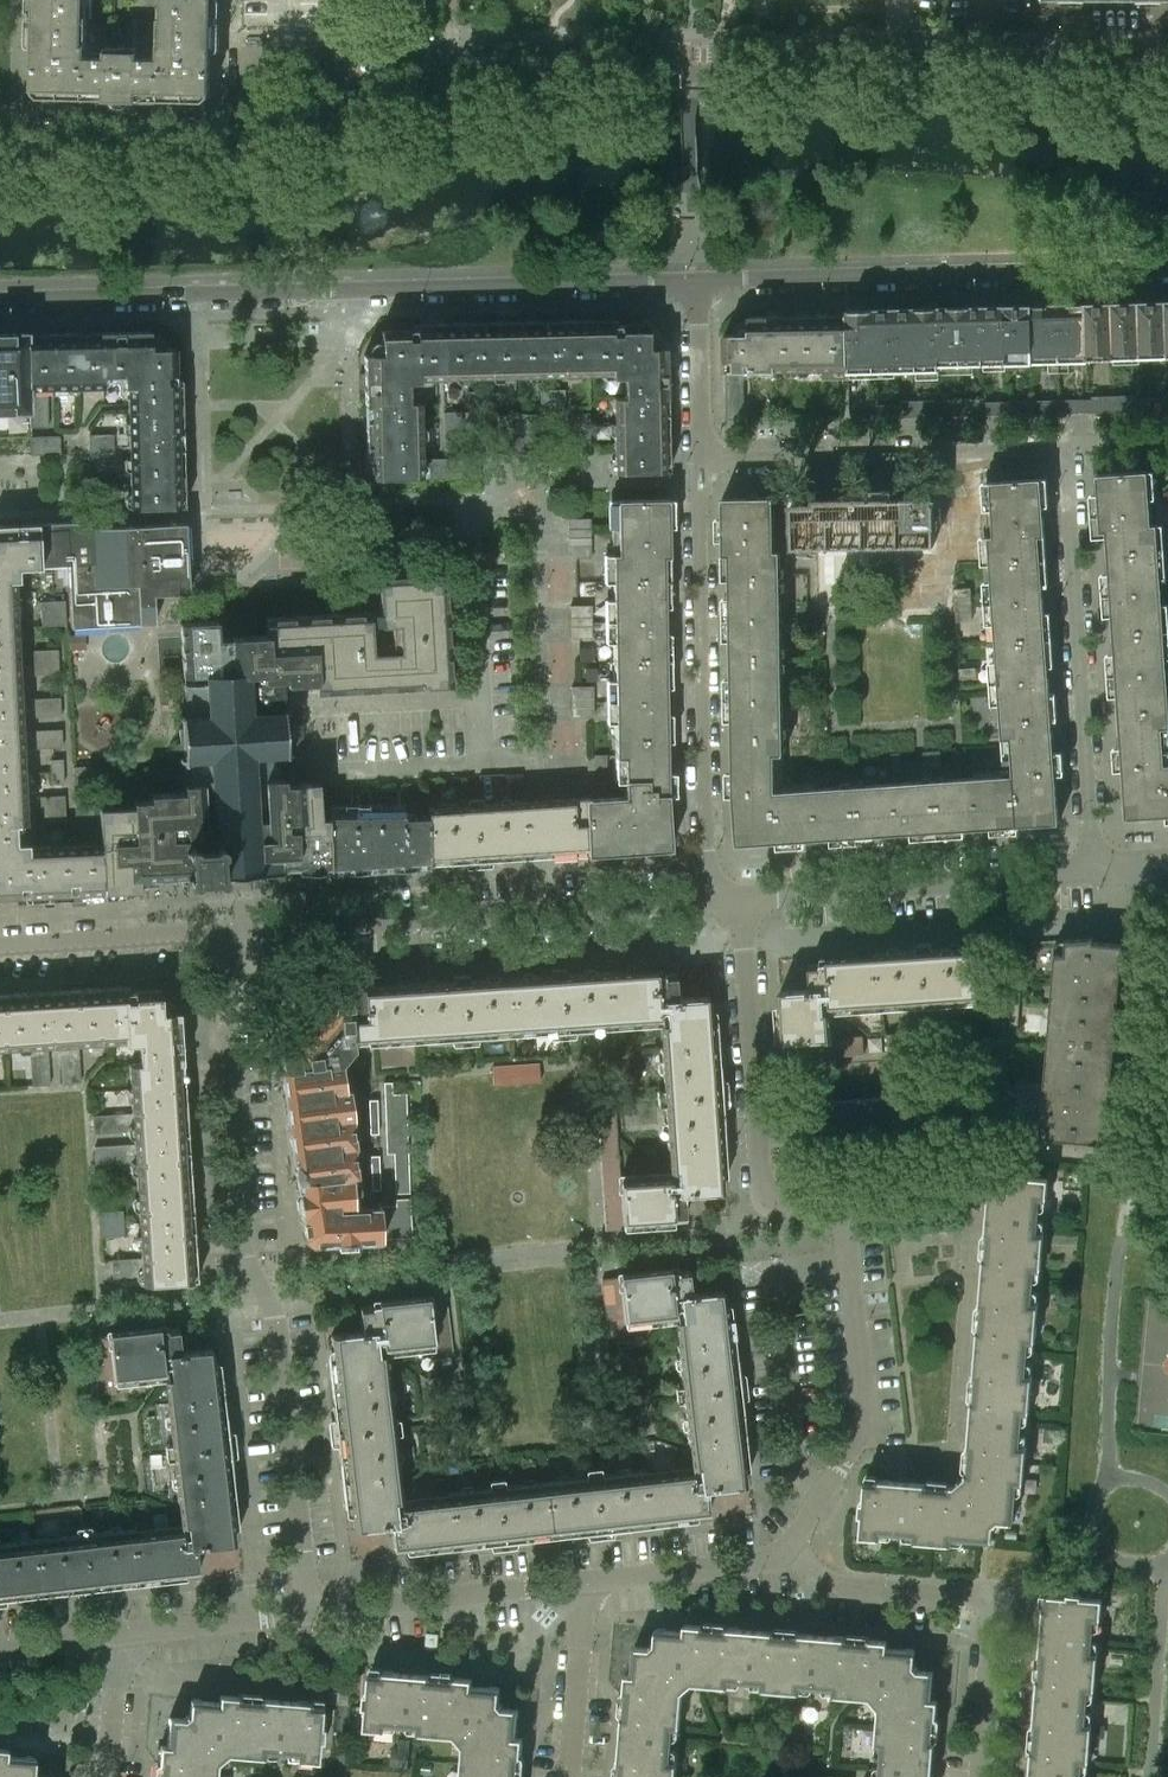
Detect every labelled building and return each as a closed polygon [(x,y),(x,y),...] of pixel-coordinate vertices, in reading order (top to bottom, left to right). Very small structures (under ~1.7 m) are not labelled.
[(29,17),(35,17),(35,16),(88,17),(88,0),(29,0),(29,17)] [(121,46),(120,92),(120,98),(137,99),(137,93),(158,93),(158,99),(204,100),(209,95),(211,46),(205,46),(205,34),(211,35),(211,21),(217,21),(217,0),(159,0),(158,48),(159,48),(159,57),(138,57),(138,46),(121,46)] [(88,17),(35,16),(35,17),(34,31),(40,31),(40,43),(34,42),(34,55),(85,56),(85,46),(87,46),(88,17)] [(106,56),(85,56),(34,55),(33,91),(39,97),(82,97),(84,97),(84,92),(106,92),(106,98),(108,98),(108,92),(120,92),(121,46),(107,45),(106,56)] [(1164,301),(1137,302),(1139,357),(1165,356),(1164,301)] [(1113,302),(1086,303),(1088,358),(1114,357),(1113,302)] [(1137,302),(1113,302),(1114,357),(1139,357),(1137,302)] [(1086,303),(1058,304),(1060,371),(1070,371),(1070,361),(1088,361),(1088,358),(1086,303)] [(1030,304),(1004,305),(1005,363),(1032,362),(1030,304)] [(1058,304),(1030,304),(1032,362),(1049,362),(1049,371),(1060,371),(1058,304)] [(1004,305),(938,307),(939,373),(974,373),(973,363),(1005,363),(1004,305)] [(938,307),(894,308),(895,370),(916,369),(916,379),(939,378),(939,373),(938,307)] [(848,313),(829,314),(829,308),(817,308),(817,314),(798,314),(798,320),(792,320),(793,368),(822,368),(822,378),(849,378),(849,371),(848,313)] [(847,310),(848,313),(849,371),(895,370),(894,308),(847,310)] [(749,315),(749,320),(749,333),(725,333),(726,419),(744,418),(743,369),(793,368),(792,320),(786,320),(786,314),(781,314),(781,309),(769,309),(769,315),(749,315)] [(580,319),(561,319),(561,325),(550,325),(551,374),(613,372),(611,324),(611,318),(592,319),(592,313),(580,313),(580,319)] [(538,320),(520,320),(520,315),(507,315),(507,321),(495,321),(497,375),(551,374),(550,325),(539,326),(538,320)] [(416,323),(416,329),(418,377),(457,376),(456,322),(447,322),(447,316),(435,317),(435,322),(416,323)] [(466,327),(466,322),(456,322),(457,376),(497,375),(495,321),(489,321),(489,327),(466,327)] [(647,323),(615,324),(611,324),(613,372),(622,372),(623,396),(666,395),(666,378),(672,378),(671,366),(666,366),(665,347),(647,347),(647,323)] [(150,330),(131,330),(131,325),(118,325),(118,331),(102,331),(103,375),(127,374),(127,385),(176,383),(175,347),(150,348),(150,330)] [(102,331),(58,332),(58,326),(46,327),(46,333),(27,333),(28,382),(29,387),(29,397),(30,427),(48,426),(47,387),(103,385),(103,375),(102,331)] [(380,329),(381,341),(381,354),(363,354),(364,373),(358,373),(358,386),(364,386),(365,403),(408,402),(408,401),(408,377),(418,377),(416,329),(380,329)] [(27,333),(0,334),(0,397),(29,397),(29,387),(28,382),(27,333)] [(176,383),(127,385),(129,445),(183,443),(182,414),(188,414),(187,401),(182,401),(181,383),(176,383)] [(539,389),(540,414),(564,413),(564,389),(539,389)] [(467,390),(468,415),(492,414),(491,390),(467,390)] [(666,395),(623,396),(612,396),(614,471),(668,470),(668,451),(673,451),(673,438),(667,438),(667,420),(661,420),(661,397),(666,397),(666,395)] [(1145,397),(1146,411),(1167,410),(1166,397),(1145,397)] [(1083,399),(1061,399),(1061,413),(1084,412),(1083,399)] [(900,401),(901,417),(935,416),(935,400),(900,401)] [(1028,400),(1006,401),(1006,414),(1029,414),(1028,400)] [(408,402),(365,403),(366,446),(360,446),(360,458),(366,458),(366,477),(479,474),(478,457),(420,458),(419,401),(408,401),(408,402)] [(988,401),(989,415),(1006,414),(1006,401),(988,401)] [(443,412),(444,450),(462,449),(461,412),(443,412)] [(589,412),(571,413),(572,451),(589,451),(589,412)] [(533,413),(498,415),(499,453),(534,452),(533,413)] [(113,434),(89,434),(89,458),(114,458),(113,434)] [(30,436),(31,443),(31,454),(60,453),(60,435),(30,436)] [(183,443),(129,445),(130,507),(184,506),(184,486),(190,486),(189,474),(184,474),(183,443)] [(1148,470),(1096,473),(1100,531),(1106,531),(1108,553),(1159,549),(1157,524),(1152,524),(1148,470)] [(1041,477),(990,481),(992,506),(986,507),(989,560),(1041,557),(1040,535),(1045,534),(1041,477)] [(817,491),(792,491),(793,546),(935,543),(934,497),(893,497),(893,489),(856,490),(857,498),(817,499),(817,491)] [(773,496),(757,497),(722,497),(723,526),(723,537),(723,555),(728,555),(729,579),(780,578),(780,550),(774,550),(773,496)] [(667,498),(615,499),(616,525),(610,525),(611,566),(663,566),(662,556),(668,556),(668,538),(667,527),(667,498)] [(15,591),(13,568),(40,566),(38,523),(19,524),(18,518),(6,519),(7,524),(0,525),(0,591),(15,591)] [(590,518),(568,518),(569,557),(590,556),(590,518)] [(89,520),(38,523),(40,566),(67,565),(71,627),(154,622),(153,594),(188,592),(184,522),(89,528),(89,520)] [(1159,549),(1108,553),(1113,634),(1165,630),(1159,549)] [(1041,557),(989,560),(995,642),(1047,638),(1041,557)] [(663,566),(611,566),(612,642),(664,640),(663,566)] [(925,570),(910,571),(911,585),(925,585),(925,570)] [(910,571),(896,571),(896,585),(911,585),(910,571)] [(842,572),(828,572),(828,587),(843,586),(842,572)] [(842,572),(843,586),(857,586),(857,572),(842,572)] [(420,686),(420,683),(425,683),(425,686),(451,684),(445,579),(414,581),(414,573),(377,575),(379,611),(369,612),(369,611),(265,617),(266,634),(230,636),(231,637),(218,638),(217,620),(180,622),(183,675),(204,674),(204,681),(282,677),(282,679),(285,678),(286,683),(315,682),(316,692),(420,686)] [(780,578),(729,579),(730,658),(782,658),(780,578)] [(970,587),(954,589),(956,621),(972,620),(970,587)] [(0,591),(0,663),(18,662),(15,591),(0,591)] [(65,624),(64,600),(40,601),(41,626),(65,624)] [(591,605),(578,605),(570,605),(570,637),(591,637),(591,605)] [(1113,634),(1119,715),(1167,712),(1167,680),(1165,630),(1113,634)] [(83,634),(69,635),(70,649),(84,648),(83,634)] [(1047,638),(995,642),(1001,723),(1052,720),(1047,638)] [(664,640),(612,642),(614,722),(665,721),(664,640)] [(58,673),(57,649),(33,650),(34,674),(58,673)] [(782,658),(730,658),(732,732),(783,731),(782,658)] [(0,663),(0,741),(61,737),(61,728),(22,730),(21,717),(60,715),(59,697),(20,699),(18,662),(0,663)] [(975,667),(959,668),(960,678),(975,677),(975,667)] [(132,805),(115,806),(99,807),(101,843),(102,842),(105,895),(106,895),(106,896),(122,895),(122,892),(122,890),(139,889),(139,883),(156,882),(156,878),(156,876),(171,875),(171,877),(173,877),(172,872),(182,871),(183,877),(188,876),(188,881),(193,881),(193,878),(195,877),(200,873),(209,873),(215,876),(215,879),(220,879),(220,875),(224,874),(232,866),(243,865),(251,872),(255,872),(255,876),(260,876),(260,872),(276,871),(276,875),(280,875),(280,871),(284,871),(284,869),(298,868),(298,871),(330,870),(330,815),(329,808),(327,808),(327,816),(320,816),(318,781),(284,783),(284,780),(283,777),(277,777),(277,776),(280,776),(279,756),(285,753),(289,753),(290,751),(290,750),(282,750),(282,743),(289,743),(292,747),(295,744),(293,741),(297,738),(301,739),(302,735),(298,734),(298,730),(302,728),(300,725),(296,726),(292,723),(293,719),(289,718),(288,722),(284,722),(283,712),(289,712),(289,708),(283,709),(282,679),(282,677),(204,681),(184,682),(186,715),(184,715),(179,711),(177,714),(181,718),(182,727),(178,727),(179,747),(183,747),(183,756),(178,756),(178,759),(183,759),(184,764),(185,781),(189,781),(189,782),(183,782),(183,786),(183,791),(149,792),(149,799),(133,799),(132,805)] [(592,685),(571,686),(572,716),(593,716),(592,685)] [(1119,715),(1126,818),(1167,815),(1167,802),(1165,763),(1163,727),(1167,727),(1167,712),(1119,715)] [(1052,720),(1001,723),(1002,738),(1010,738),(1012,768),(1016,825),(1059,822),(1055,760),(1052,720)] [(665,721),(614,722),(615,782),(623,782),(623,795),(655,792),(666,792),(666,781),(665,721)] [(783,731),(732,732),(732,780),(733,796),(736,844),(780,841),(776,784),(784,784),(783,731)] [(0,741),(0,810),(25,808),(22,748),(62,746),(61,737),(0,741)] [(940,750),(923,751),(924,767),(941,766),(940,750)] [(605,754),(594,754),(594,767),(606,767),(605,754)] [(63,783),(62,758),(50,759),(51,783),(63,783)] [(901,761),(892,762),(893,773),(902,772),(901,761)] [(81,843),(27,846),(29,895),(29,900),(72,898),(72,904),(84,903),(84,898),(103,897),(101,843),(99,842),(99,822),(93,822),(91,765),(73,766),(75,824),(80,823),(81,843)] [(972,777),(945,779),(934,779),(938,831),(1016,825),(1012,768),(972,771),(972,777)] [(934,779),(865,784),(854,785),(858,836),(938,831),(934,779)] [(815,782),(784,784),(776,784),(780,841),(858,836),(854,785),(815,787),(815,782)] [(655,792),(623,795),(627,852),(670,849),(666,792),(655,792)] [(65,819),(64,794),(40,796),(41,820),(65,819)] [(585,796),(583,796),(585,854),(588,854),(627,852),(623,795),(588,797),(587,796),(585,796)] [(585,854),(583,796),(524,800),(527,851),(549,850),(550,857),(585,854)] [(527,851),(524,800),(428,807),(427,816),(429,865),(431,865),(431,858),(452,857),(453,864),(466,863),(470,858),(469,845),(476,844),(477,862),(507,860),(507,853),(527,851)] [(0,810),(0,896),(29,895),(27,846),(16,846),(15,822),(25,822),(25,808),(0,810)] [(378,814),(378,809),(377,809),(377,814),(379,868),(404,867),(403,817),(403,808),(402,808),(402,813),(378,814)] [(353,814),(330,815),(330,870),(330,872),(354,870),(354,814),(354,809),(353,809),(353,814)] [(377,814),(354,814),(354,870),(379,868),(377,814)] [(427,816),(403,817),(404,867),(429,865),(427,816)] [(1055,951),(1050,1004),(1118,1009),(1123,943),(1094,941),(1093,937),(1065,939),(1064,952),(1055,951)] [(1007,995),(1020,996),(1025,942),(1004,943),(1007,995)] [(978,996),(974,945),(876,952),(876,959),(879,1009),(900,1007),(900,1008),(954,1004),(954,997),(978,996)] [(879,1009),(876,959),(809,963),(811,988),(811,997),(825,996),(830,996),(831,1006),(855,1004),(855,1010),(879,1009)] [(611,1027),(607,977),(607,970),(508,977),(511,1028),(536,1026),(536,1033),(587,1030),(586,1023),(608,1021),(608,1027),(611,1027)] [(676,997),(674,972),(607,977),(611,1027),(635,1025),(635,1019),(658,1018),(658,1008),(663,1007),(663,998),(676,997)] [(511,1028),(508,977),(411,983),(414,1034),(438,1033),(439,1040),(478,1037),(490,1036),(489,1029),(511,1028)] [(99,986),(80,988),(80,982),(67,983),(68,988),(49,990),(49,995),(53,1044),(60,1043),(62,1083),(80,1081),(78,1042),(109,1040),(124,1039),(122,990),(100,992),(99,986)] [(414,1034),(411,983),(350,987),(354,1046),(393,1043),(393,1036),(414,1034)] [(8,992),(7,987),(0,987),(0,1047),(29,1045),(32,1085),(50,1083),(47,1044),(53,1044),(49,995),(27,997),(26,991),(8,992)] [(350,987),(332,989),(332,996),(310,1023),(347,1055),(354,1047),(354,1046),(350,987)] [(160,988),(129,990),(122,990),(124,1039),(138,1038),(139,1062),(183,1059),(181,1042),(187,1042),(186,1030),(181,1030),(179,1011),(162,1012),(160,988)] [(811,997),(811,988),(780,990),(785,1058),(864,1052),(863,1034),(827,1037),(825,996),(811,997)] [(707,995),(676,997),(663,998),(663,1007),(666,1046),(659,1047),(666,1146),(673,1146),(675,1179),(676,1193),(683,1193),(720,1190),(715,1118),(722,1118),(719,1078),(719,1067),(712,1067),(710,1046),(716,1045),(715,1019),(708,1019),(707,995)] [(1009,1025),(1018,1025),(1020,1002),(1008,1001),(1009,1025)] [(1118,1009),(1050,1004),(1047,1042),(1045,1069),(1112,1075),(1118,1009)] [(347,1055),(310,1023),(287,1051),(280,1051),(282,1069),(341,1061),(342,1061),(347,1055)] [(887,1033),(887,1038),(888,1050),(920,1048),(919,1030),(887,1033)] [(183,1059),(139,1062),(128,1063),(130,1088),(132,1112),(92,1115),(93,1133),(133,1130),(134,1143),(94,1145),(95,1155),(183,1149),(182,1135),(187,1134),(186,1115),(192,1115),(191,1102),(185,1103),(184,1084),(178,1084),(177,1062),(183,1061),(183,1059)] [(354,1145),(350,1118),(353,1117),(349,1088),(345,1088),(341,1061),(282,1069),(297,1179),(352,1173),(352,1174),(356,1173),(352,1146),(354,1145)] [(492,1070),(492,1074),(493,1083),(539,1080),(539,1068),(538,1063),(491,1066),(492,1070)] [(1112,1075),(1045,1069),(1044,1081),(1013,1079),(1017,1134),(1107,1142),(1112,1075)] [(410,1190),(406,1117),(405,1104),(405,1093),(392,1093),(391,1081),(383,1082),(384,1121),(386,1152),(393,1152),(395,1191),(410,1190)] [(989,1089),(802,1101),(805,1152),(992,1141),(989,1089)] [(377,1098),(368,1099),(369,1133),(378,1133),(377,1098)] [(619,1178),(616,1136),(615,1109),(597,1111),(605,1229),(649,1227),(648,1220),(684,1218),(683,1193),(676,1193),(675,1179),(670,1180),(669,1175),(619,1178)] [(183,1149),(95,1155),(95,1163),(135,1161),(139,1233),(194,1230),(194,1229),(188,1229),(186,1207),(192,1206),(191,1187),(197,1187),(196,1175),(190,1175),(189,1156),(183,1157),(183,1149)] [(379,1154),(370,1154),(371,1189),(380,1189),(379,1154)] [(1014,1175),(1009,1174),(991,1173),(985,1244),(1042,1249),(1043,1230),(1037,1229),(1038,1209),(1039,1196),(1046,1197),(1048,1178),(1027,1176),(1027,1173),(1014,1172),(1014,1175)] [(352,1173),(297,1179),(305,1236),(312,1242),(382,1238),(381,1235),(380,1235),(379,1202),(377,1202),(377,1205),(353,1206),(352,1174),(352,1173)] [(412,1237),(410,1197),(395,1198),(397,1221),(381,1222),(382,1238),(412,1237)] [(123,1210),(98,1211),(100,1236),(124,1234),(123,1210)] [(194,1230),(139,1233),(141,1257),(111,1259),(112,1277),(142,1275),(143,1282),(197,1279),(196,1260),(201,1259),(200,1247),(195,1247),(194,1230)] [(1042,1249),(985,1244),(979,1316),(1036,1320),(1037,1303),(1031,1302),(1032,1284),(1033,1269),(1040,1270),(1042,1249)] [(601,1278),(608,1336),(625,1334),(624,1326),(650,1323),(650,1317),(673,1314),(672,1304),(678,1303),(691,1302),(690,1293),(687,1268),(601,1278)] [(729,1361),(726,1337),(721,1289),(690,1293),(691,1302),(678,1303),(682,1342),(676,1343),(680,1378),(737,1372),(736,1360),(729,1361)] [(359,1305),(361,1330),(363,1339),(376,1338),(381,1337),(382,1347),(406,1344),(407,1350),(433,1347),(434,1356),(451,1354),(444,1296),(359,1305)] [(1036,1320),(979,1316),(973,1387),(1030,1392),(1031,1374),(1025,1374),(1027,1347),(1027,1341),(1034,1342),(1036,1320)] [(92,1336),(98,1394),(116,1392),(115,1383),(140,1381),(140,1375),(164,1372),(163,1362),(168,1361),(173,1399),(216,1394),(211,1347),(180,1351),(177,1326),(92,1336)] [(380,1377),(376,1338),(363,1339),(361,1330),(331,1334),(339,1405),(390,1400),(387,1376),(380,1377)] [(451,1358),(440,1359),(441,1370),(452,1369),(451,1358)] [(742,1411),(739,1387),(737,1372),(680,1378),(687,1442),(694,1441),(698,1475),(704,1474),(706,1488),(743,1484),(740,1460),(747,1459),(744,1432),(737,1433),(735,1412),(742,1411)] [(1030,1392),(973,1387),(967,1458),(1024,1463),(1025,1445),(1019,1445),(1021,1417),(1021,1412),(1028,1413),(1030,1392)] [(216,1394),(173,1399),(173,1400),(166,1401),(176,1496),(227,1491),(225,1470),(232,1469),(226,1418),(219,1419),(216,1394)] [(398,1474),(392,1418),(390,1400),(339,1405),(332,1406),(335,1433),(336,1444),(338,1457),(345,1456),(347,1478),(341,1478),(344,1505),(350,1504),(353,1528),(390,1524),(389,1510),(395,1509),(391,1475),(398,1474)] [(1044,1428),(1043,1441),(1054,1442),(1054,1428),(1044,1428)] [(652,1439),(639,1441),(640,1451),(653,1449),(652,1439)] [(1024,1463),(967,1458),(966,1475),(960,1480),(959,1478),(959,1479),(960,1480),(955,1485),(938,1484),(933,1541),(938,1541),(953,1542),(954,1536),(991,1539),(993,1524),(995,1522),(996,1523),(995,1521),(997,1520),(1012,1521),(1016,1481),(1022,1481),(1024,1463)] [(648,1520),(644,1475),(643,1469),(545,1480),(550,1531),(574,1528),(575,1535),(588,1534),(625,1529),(624,1522),(648,1520)] [(708,1513),(706,1488),(704,1474),(698,1475),(692,1475),(691,1470),(644,1475),(648,1520),(708,1513)] [(861,1500),(859,1514),(862,1514),(861,1535),(880,1536),(880,1530),(913,1532),(913,1539),(933,1541),(938,1484),(865,1477),(863,1501),(861,1500)] [(550,1531),(545,1480),(447,1491),(448,1498),(452,1542),(477,1539),(478,1546),(502,1543),(528,1540),(528,1533),(550,1531)] [(187,1528),(134,1534),(139,1577),(198,1571),(196,1546),(233,1542),(230,1518),(237,1517),(234,1490),(227,1491),(176,1496),(177,1499),(184,1499),(187,1528)] [(452,1542),(448,1498),(400,1503),(401,1508),(395,1509),(389,1510),(390,1524),(393,1549),(452,1542)] [(150,1511),(151,1525),(165,1524),(164,1509),(150,1511)] [(133,1527),(89,1532),(84,1532),(88,1570),(80,1571),(81,1586),(78,1591),(115,1587),(114,1580),(139,1577),(134,1534),(133,1527)] [(1005,1529),(1004,1540),(1016,1541),(1017,1530),(1005,1529)] [(84,1532),(35,1538),(41,1589),(64,1586),(65,1593),(78,1591),(81,1586),(80,1571),(88,1570),(84,1532)] [(7,1599),(18,1598),(18,1591),(41,1589),(35,1538),(0,1542),(0,1600),(7,1599)] [(1067,1595),(1044,1593),(1038,1665),(1096,1670),(1097,1649),(1091,1649),(1091,1643),(1093,1616),(1100,1617),(1102,1598),(1081,1596),(1081,1593),(1073,1592),(1068,1592),(1067,1595)] [(684,1630),(656,1627),(655,1642),(653,1644),(651,1643),(652,1645),(650,1647),(635,1645),(633,1674),(626,1673),(623,1703),(681,1708),(682,1690),(693,1681),(697,1681),(699,1682),(708,1682),(713,1625),(685,1623),(684,1630)] [(784,1631),(713,1625),(708,1682),(728,1684),(728,1677),(744,1679),(761,1680),(761,1687),(778,1688),(780,1688),(784,1631)] [(857,1637),(784,1631),(780,1688),(782,1688),(785,1689),(802,1690),(802,1683),(835,1686),(835,1693),(852,1694),(857,1637)] [(434,1647),(435,1634),(425,1633),(424,1647),(434,1647)] [(887,1640),(857,1637),(852,1694),(855,1694),(857,1695),(860,1695),(870,1696),(879,1706),(878,1724),(935,1728),(937,1699),(931,1698),(933,1670),(918,1669),(916,1666),(917,1665),(915,1666),(914,1664),(915,1649),(886,1646),(887,1640)] [(1096,1670),(1038,1665),(1032,1736),(1090,1741),(1091,1722),(1085,1722),(1087,1695),(1087,1689),(1094,1690),(1096,1670)] [(442,1675),(370,1669),(368,1692),(365,1692),(364,1705),(367,1706),(366,1726),(385,1728),(385,1721),(403,1723),(418,1724),(418,1731),(437,1732),(442,1675)] [(472,1678),(442,1675),(437,1732),(455,1734),(464,1744),(463,1762),(520,1767),(522,1737),(516,1736),(518,1708),(503,1707),(501,1705),(502,1703),(500,1704),(499,1702),(500,1687),(471,1684),(472,1678)] [(190,1698),(189,1713),(187,1715),(186,1714),(185,1714),(186,1715),(184,1717),(169,1716),(167,1744),(160,1744),(157,1774),(198,1776),(215,1776),(216,1761),(227,1752),(233,1752),(244,1753),(248,1696),(219,1694),(219,1700),(190,1698)] [(321,1702),(248,1696),(244,1753),(264,1755),(265,1748),(275,1749),(298,1751),(297,1758),(316,1759),(318,1739),(321,1739),(322,1726),(319,1725),(321,1702)] [(623,1703),(618,1774),(654,1776),(675,1776),(676,1760),(669,1760),(670,1747),(671,1738),(672,1733),(672,1727),(679,1727),(681,1708),(623,1703)] [(878,1724),(876,1742),(883,1742),(881,1768),(880,1775),(880,1776),(931,1776),(935,1728),(878,1724)] [(1032,1736),(1029,1776),(1080,1776),(1081,1766),(1081,1761),(1088,1762),(1090,1741),(1032,1736)] [(0,1747),(0,1776),(46,1776),(37,1776),(35,1774),(37,1773),(36,1772),(35,1774),(33,1771),(34,1757),(5,1754),(6,1748),(0,1747)] [(395,1749),(394,1767),(408,1768),(409,1750),(395,1749)] [(463,1762),(461,1776),(519,1776),(520,1767),(463,1762)] [(422,1763),(421,1772),(430,1773),(432,1764),(422,1763)]
